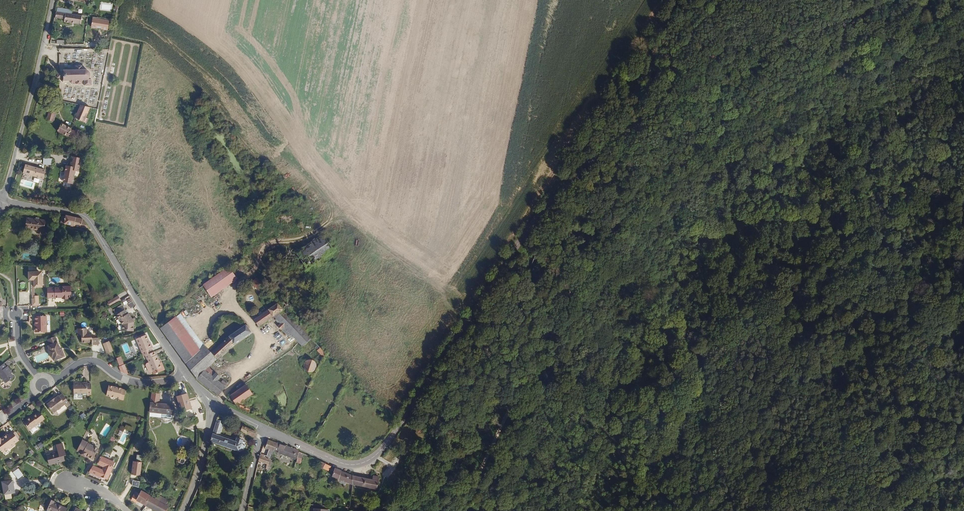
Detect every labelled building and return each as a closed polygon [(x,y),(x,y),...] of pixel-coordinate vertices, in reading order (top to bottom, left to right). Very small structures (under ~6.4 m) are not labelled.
[(80,25),(81,15),(54,12),(53,19),(62,20),(62,23),(80,25)] [(89,85),(89,73),(87,70),(80,70),(80,66),(75,66),(74,70),(62,70),(62,73),(57,73),(56,73),(56,78),(57,78),(61,79),(61,82),(63,82),(73,83),(73,85),(89,85)] [(86,115),(89,108),(78,105),(74,117),(86,121),(88,116),(86,115)] [(75,126),(74,128),(70,127),(71,126),(60,121),(56,129),(67,135),(68,132),(71,133),(71,135),(76,137),(80,128),(75,126)] [(70,177),(70,173),(71,173),(71,170),(74,170),(75,164),(76,157),(66,156),(66,164),(67,164),(67,166),(62,166),(62,172),(62,177),(64,178),(64,183),(71,183),(71,177),(70,177)] [(41,180),(42,171),(21,167),(20,175),(41,180)] [(87,224),(84,218),(63,216),(63,218),(61,218),(60,225),(89,227),(87,224)] [(46,234),(47,224),(24,221),(23,231),(46,234)] [(303,268),(330,249),(319,233),(292,252),(303,268)] [(206,293),(232,275),(225,266),(199,284),(206,293)] [(38,274),(27,274),(24,274),(24,283),(27,283),(30,285),(30,290),(31,290),(39,290),(38,274)] [(259,286),(252,277),(248,280),(256,289),(259,286)] [(69,299),(68,289),(62,289),(60,289),(60,290),(45,291),(45,301),(57,301),(57,299),(60,299),(61,302),(63,302),(66,302),(65,300),(69,299)] [(124,298),(122,294),(110,301),(113,305),(124,298)] [(310,332),(300,320),(294,325),(274,301),(263,309),(250,318),(256,325),(270,315),(273,319),(271,320),(275,325),(273,327),(276,331),(277,330),(287,340),(289,338),(296,345),(306,338),(305,337),(310,332)] [(134,319),(131,313),(130,313),(125,305),(117,310),(124,320),(122,328),(133,329),(134,319)] [(199,343),(179,314),(160,326),(180,360),(199,343)] [(45,335),(45,318),(33,319),(33,331),(36,331),(36,335),(45,335)] [(203,366),(213,357),(230,342),(248,330),(243,323),(229,332),(220,339),(206,351),(199,343),(180,360),(181,362),(191,376),(213,393),(220,385),(212,378),(215,374),(210,370),(209,371),(203,366)] [(89,340),(89,336),(84,336),(84,331),(75,331),(75,338),(79,338),(79,346),(89,345),(89,347),(96,347),(96,340),(89,340)] [(150,350),(145,337),(144,332),(139,334),(140,339),(135,341),(135,342),(141,359),(144,358),(151,355),(150,352),(150,350)] [(60,351),(54,337),(47,340),(49,346),(47,347),(49,350),(48,351),(51,358),(52,358),(54,361),(64,357),(62,351),(60,351)] [(320,353),(312,345),(309,348),(318,357),(320,353)] [(159,371),(153,354),(151,355),(144,358),(147,365),(150,374),(159,371)] [(306,362),(306,360),(306,359),(305,357),(304,357),(302,357),(300,358),(299,359),(298,361),(298,363),(299,365),(301,366),(302,366),(304,366),(306,364),(306,363),(306,362)] [(3,385),(4,386),(12,380),(8,375),(9,374),(6,369),(5,370),(2,366),(0,368),(0,381),(3,385)] [(239,401),(248,395),(241,384),(225,394),(233,405),(244,410),(245,404),(239,401)] [(90,399),(89,387),(86,387),(85,386),(82,386),(81,388),(78,386),(71,386),(72,397),(81,397),(81,399),(90,399)] [(122,403),(124,393),(120,392),(120,391),(107,388),(104,398),(108,399),(107,401),(112,402),(113,401),(117,401),(117,402),(122,403)] [(193,408),(187,392),(179,394),(176,395),(181,412),(193,408)] [(64,409),(68,406),(61,397),(57,400),(57,398),(49,403),(50,405),(45,408),(51,417),(63,408),(64,409)] [(172,412),(173,400),(150,399),(149,410),(172,412)] [(28,434),(36,427),(43,422),(38,414),(36,416),(30,420),(29,420),(25,422),(25,424),(22,426),(28,434)] [(242,447),(243,444),(235,440),(233,444),(217,438),(221,423),(215,421),(210,438),(209,445),(225,450),(229,452),(240,456),(243,448),(242,447)] [(250,433),(237,427),(236,429),(240,430),(239,432),(242,433),(241,435),(248,438),(250,433)] [(125,429),(120,442),(124,444),(129,430),(125,429)] [(11,435),(6,438),(0,442),(0,454),(1,456),(7,452),(8,453),(14,448),(13,447),(17,444),(11,435)] [(271,452),(274,444),(264,440),(261,442),(260,448),(271,452)] [(93,461),(98,450),(87,445),(88,444),(82,442),(77,452),(81,454),(81,456),(85,459),(86,457),(93,461)] [(286,449),(274,444),(271,452),(295,462),(297,454),(286,449)] [(65,463),(65,458),(67,458),(66,445),(60,446),(60,453),(48,454),(49,464),(65,463)] [(268,460),(261,458),(262,456),(258,455),(256,463),(264,464),(266,465),(268,460)] [(109,481),(116,465),(104,460),(101,466),(107,469),(105,473),(95,468),(92,473),(109,481)] [(351,478),(345,476),(339,473),(337,473),(333,471),(330,479),(350,486),(351,478)] [(26,479),(21,472),(16,475),(21,483),(26,479)] [(375,492),(377,484),(376,484),(377,480),(370,478),(370,479),(369,479),(368,482),(355,478),(354,487),(375,492)] [(18,496),(15,484),(4,486),(7,499),(12,498),(12,497),(18,496)] [(168,505),(165,503),(159,500),(139,490),(138,493),(134,491),(131,498),(136,500),(156,510),(165,510),(168,505)] [(55,504),(50,501),(45,510),(69,510),(55,504)]
